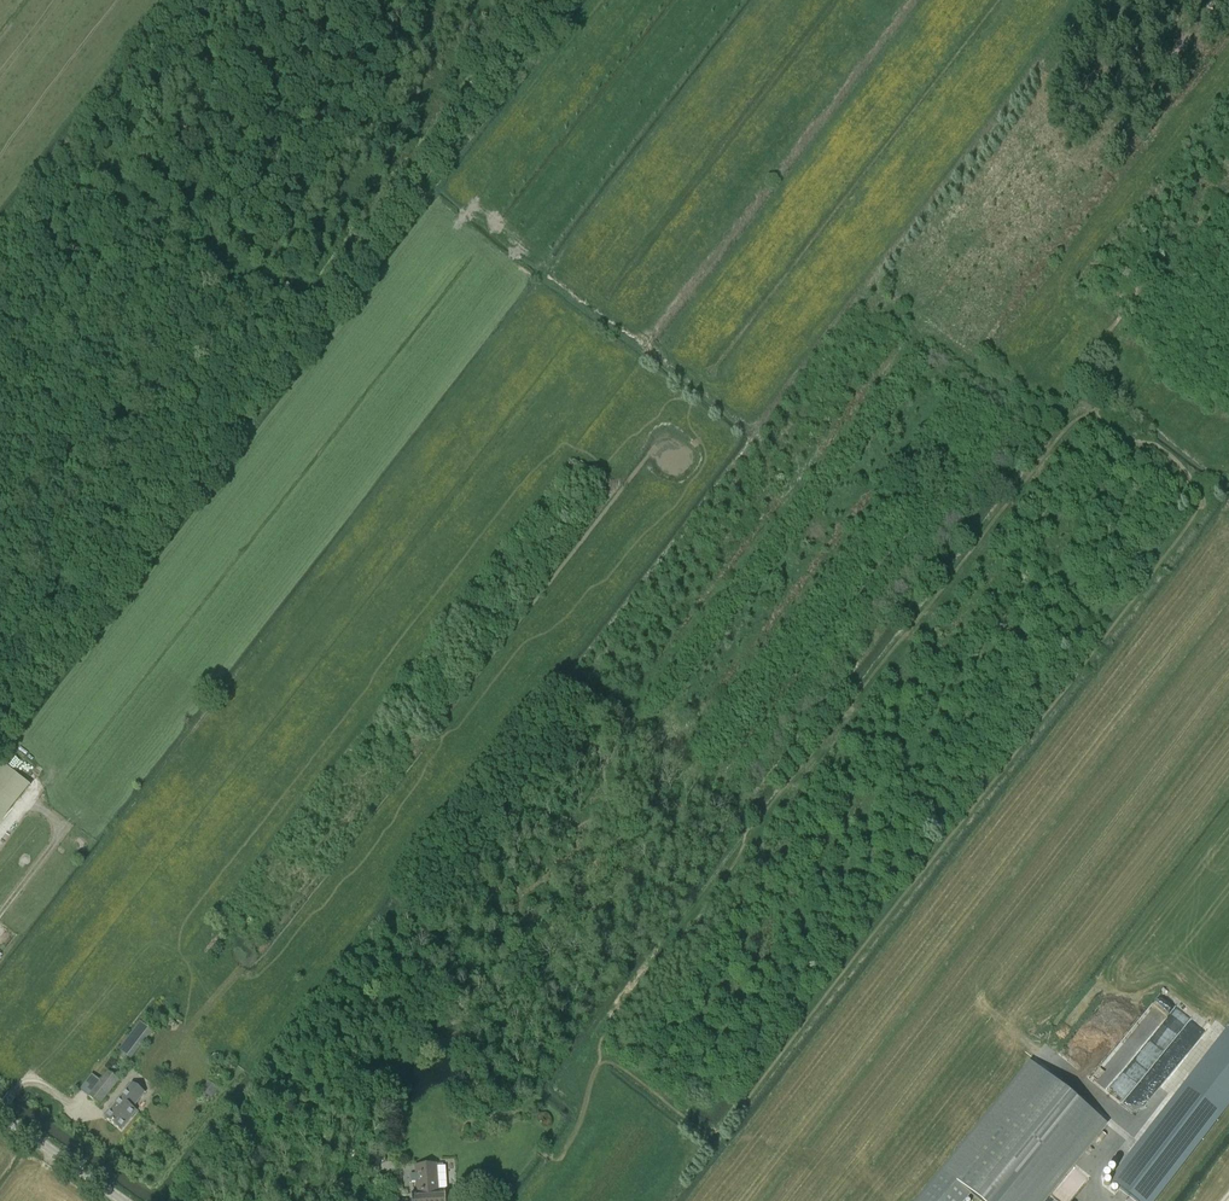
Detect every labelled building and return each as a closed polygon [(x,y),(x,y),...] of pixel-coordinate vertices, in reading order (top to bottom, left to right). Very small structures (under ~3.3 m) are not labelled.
[(0,768),(0,831),(34,782),(4,762),(0,768)] [(545,978),(533,982),(535,986),(547,983),(545,978)] [(1173,1004),(1107,1091),(1139,1115),(1205,1028),(1173,1004)] [(130,1060),(152,1031),(139,1021),(117,1050),(130,1060)] [(1031,1063),(918,1200),(965,1200),(970,1194),(979,1200),(1043,1200),(1106,1124),(1031,1063)] [(119,1080),(108,1072),(89,1097),(100,1105),(119,1080)] [(105,1118),(122,1130),(136,1111),(132,1108),(144,1093),(132,1083),(105,1118)] [(1108,1181),(1134,1200),(1155,1200),(1222,1115),(1183,1085),(1108,1181)] [(438,1164),(414,1166),(415,1174),(409,1175),(410,1183),(416,1182),(417,1193),(411,1193),(412,1200),(446,1200),(445,1184),(447,1182),(446,1174),(443,1171),(443,1164),(438,1164)]
